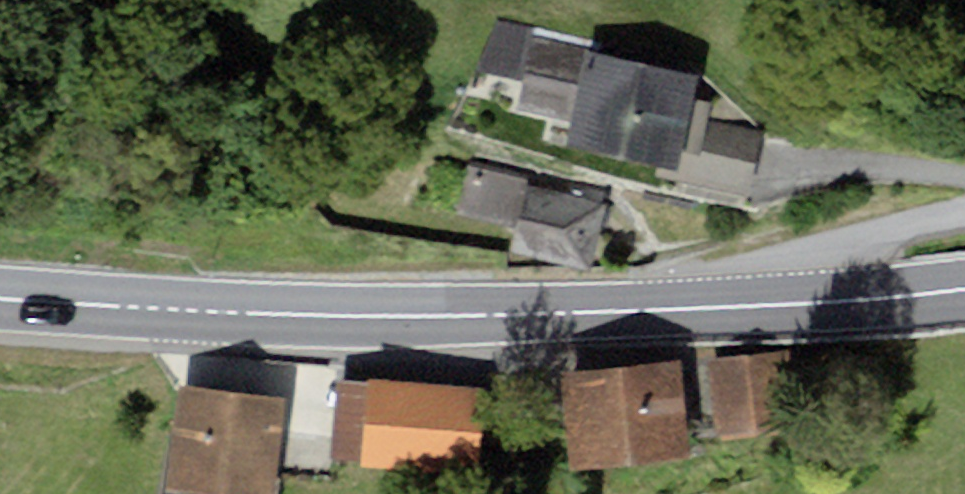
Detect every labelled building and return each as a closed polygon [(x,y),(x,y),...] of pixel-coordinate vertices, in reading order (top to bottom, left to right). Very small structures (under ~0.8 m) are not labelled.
[(525,82),(534,37),(535,29),(498,21),(476,71),(525,82)] [(698,70),(534,37),(525,82),(519,108),(572,119),(566,147),(658,165),(678,169),(692,99),(698,70)] [(710,103),(692,99),(678,169),(658,165),(655,177),(748,197),(761,132),(706,121),(710,103)] [(607,203),(539,187),(540,181),(467,164),(456,213),(515,226),(509,253),(592,272),(607,203)] [(796,355),(688,363),(694,434),(802,426),(796,355)] [(688,363),(564,374),(573,468),(696,457),(694,434),(688,363)] [(488,389),(368,377),(367,381),(339,378),(333,437),(331,457),(361,460),(361,465),(480,476),(488,389)] [(180,384),(167,489),(212,493),(276,493),(287,397),(180,384)] [(333,437),(286,433),(283,465),(330,469),(331,457),(333,437)]
